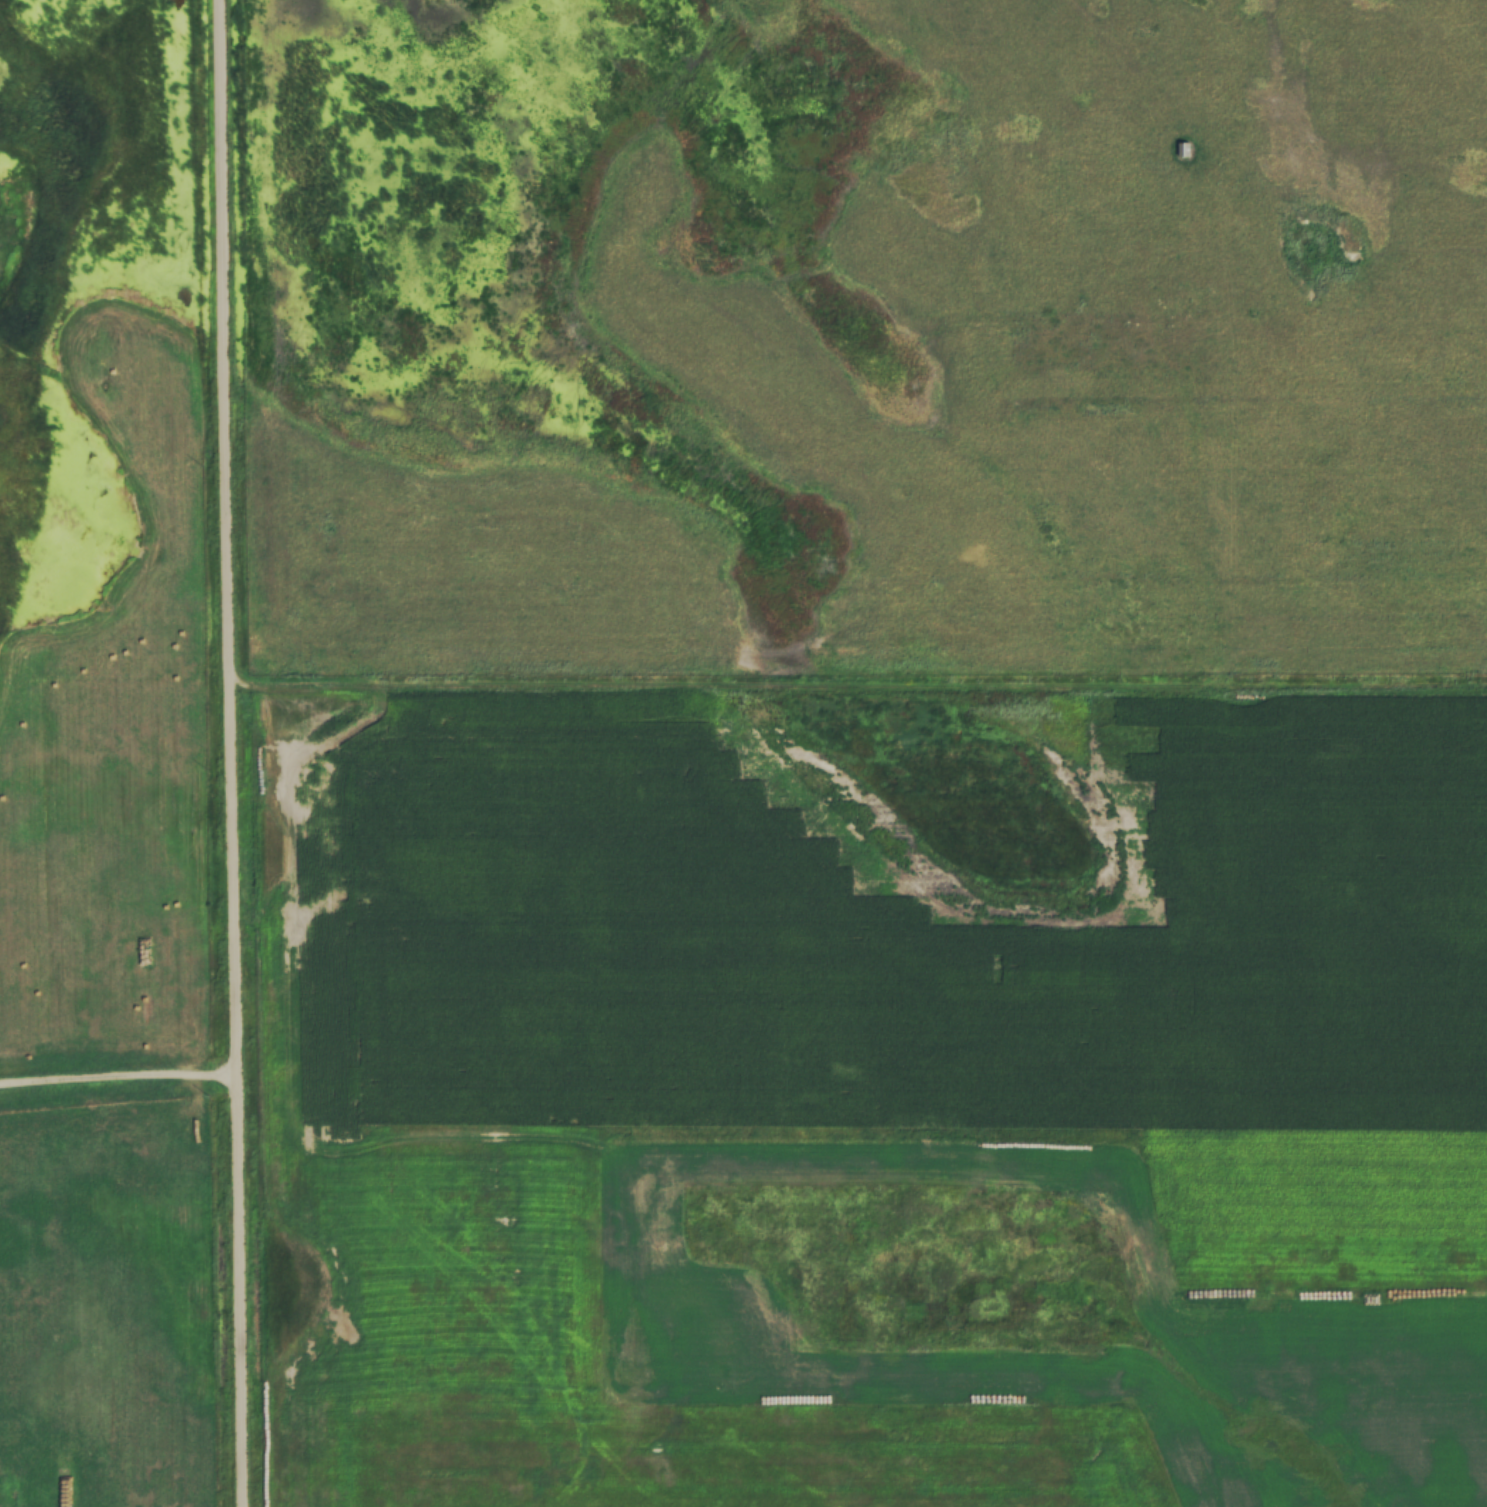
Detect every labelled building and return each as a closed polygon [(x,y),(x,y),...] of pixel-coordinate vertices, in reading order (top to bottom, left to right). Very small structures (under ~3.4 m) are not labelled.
[(1188,157),(1188,142),(1177,142),(1177,157),(1188,157)] [(58,1456),(58,1503),(69,1503),(69,1456),(58,1456)]
